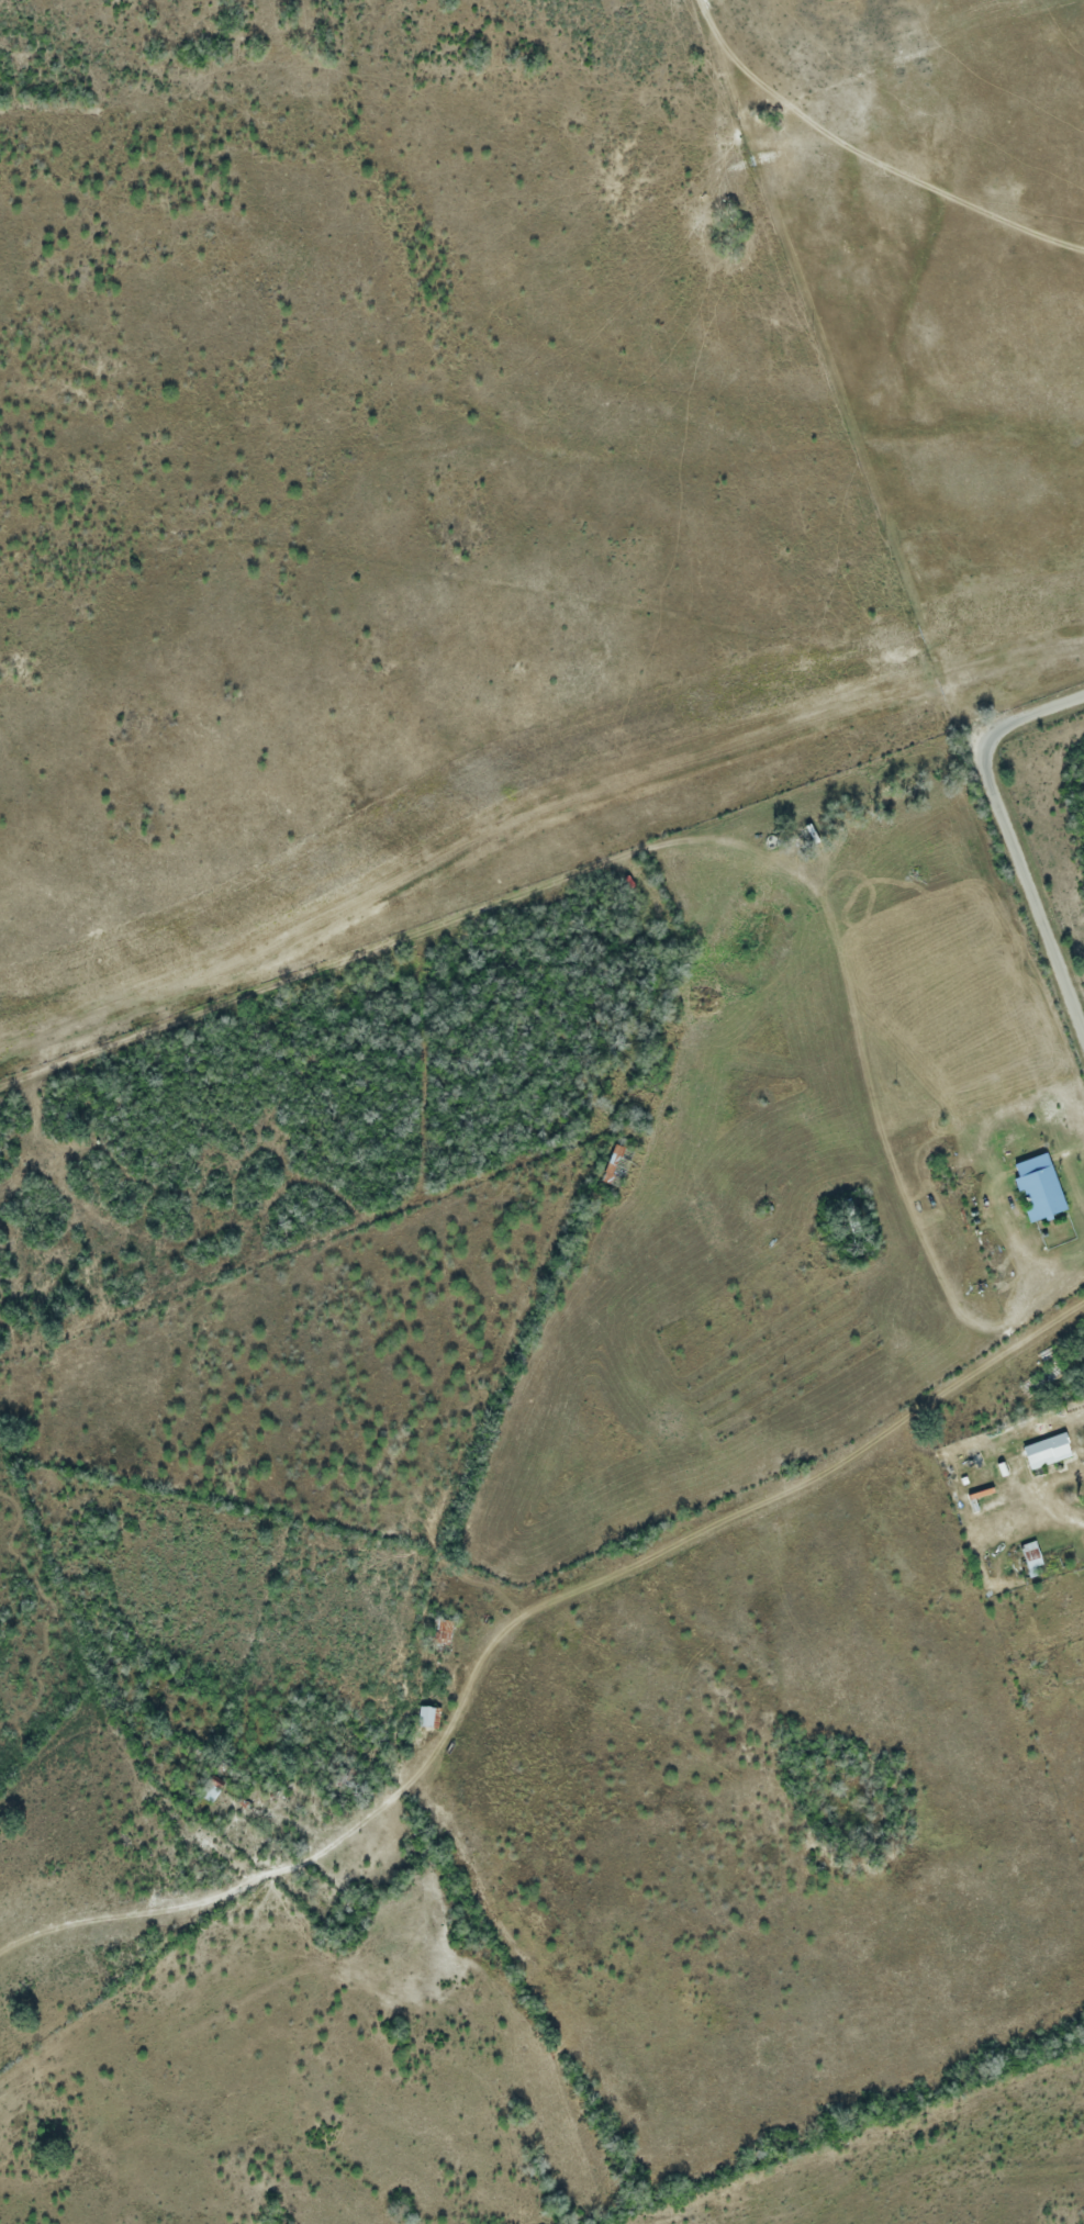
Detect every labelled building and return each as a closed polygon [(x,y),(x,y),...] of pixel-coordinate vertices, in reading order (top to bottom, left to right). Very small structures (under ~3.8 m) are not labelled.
[(601,1181),(621,1187),(633,1150),(613,1143),(601,1181)] [(1047,1152),(1011,1163),(1029,1221),(1065,1209),(1047,1152)] [(1021,1445),(1029,1469),(1072,1454),(1064,1431),(1021,1445)] [(1035,1566),(1042,1563),(1034,1540),(1017,1546),(1028,1576),(1037,1573),(1035,1566)] [(453,1620),(435,1617),(432,1638),(450,1641),(453,1620)] [(417,1725),(437,1727),(439,1707),(419,1704),(417,1725)] [(222,1787),(210,1777),(198,1792),(210,1802),(222,1787)]
